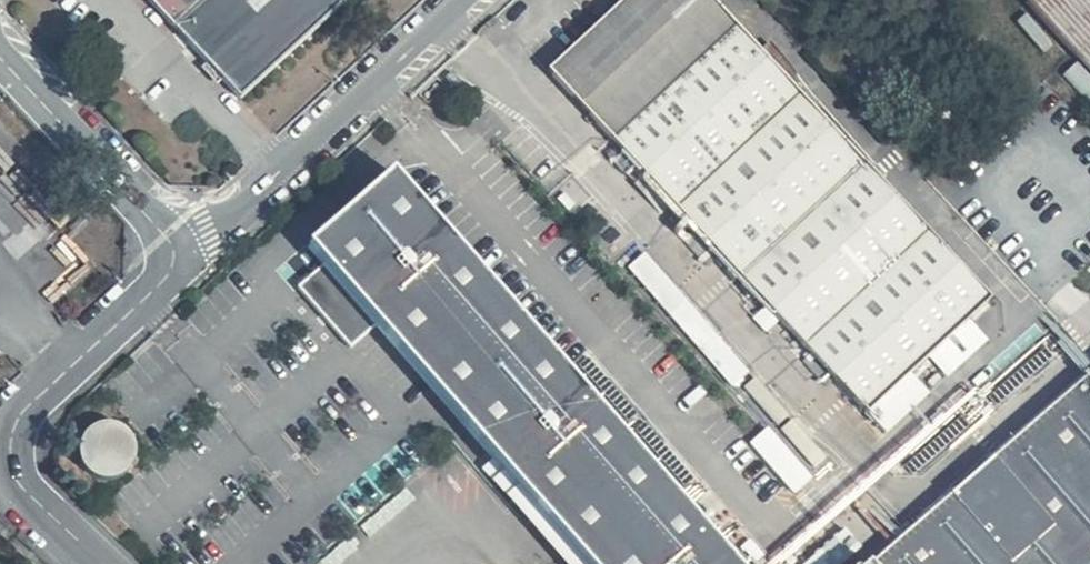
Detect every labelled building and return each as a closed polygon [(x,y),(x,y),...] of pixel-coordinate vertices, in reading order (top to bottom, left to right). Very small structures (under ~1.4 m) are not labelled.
[(241,102),(351,0),(146,0),(241,102)] [(710,0),(629,0),(548,75),(866,418),(991,304),(710,0)] [(1089,70),(1089,0),(1032,0),(1089,70)] [(292,290),(313,313),(350,349),(375,333),(569,563),(726,563),(390,181),(305,249),(318,272),(292,290)] [(877,563),(1089,563),(1089,379),(877,563)] [(794,491),(812,478),(773,426),(755,439),(794,491)] [(107,427),(96,428),(86,435),(79,445),(78,454),(80,466),(83,476),(87,480),(95,484),(106,486),(116,484),(127,477),(131,472),(135,463),(135,452),(131,442),(125,433),(118,429),(107,427)]
